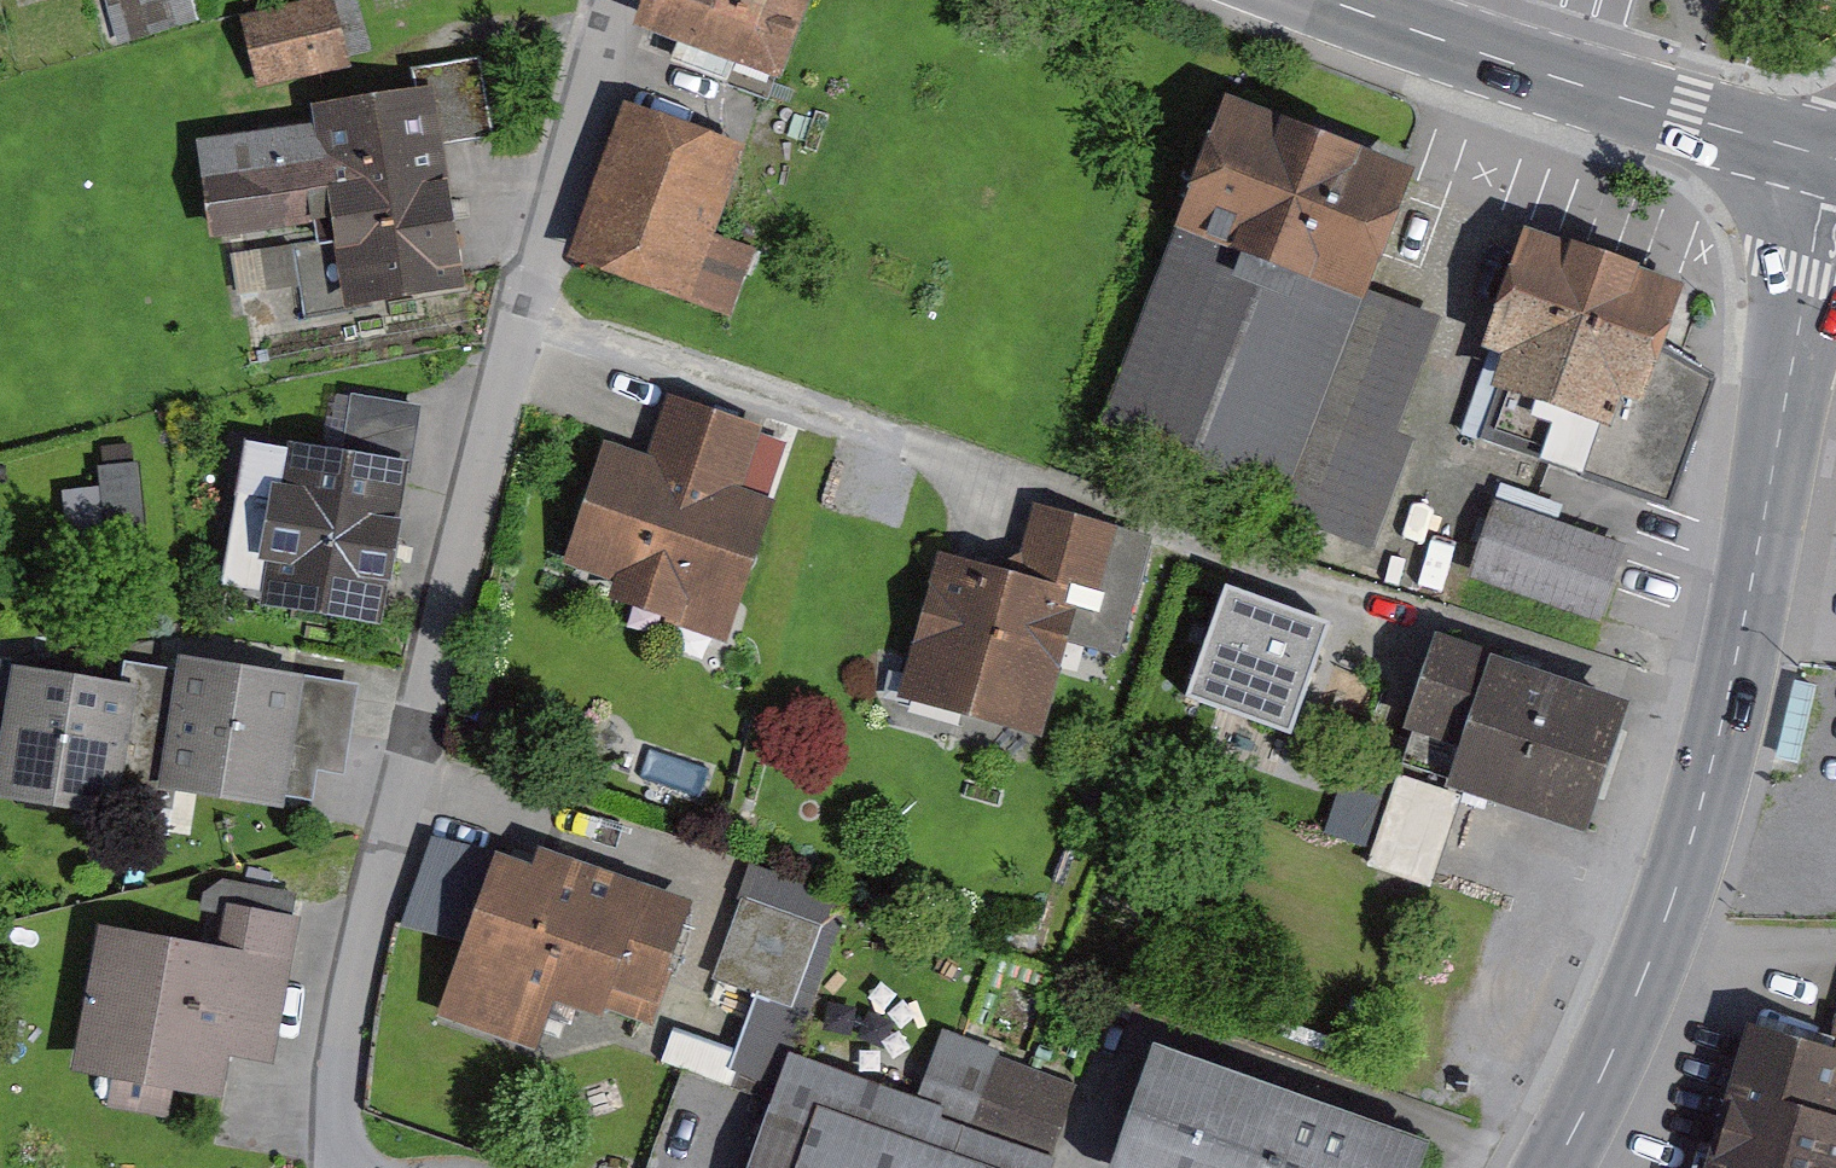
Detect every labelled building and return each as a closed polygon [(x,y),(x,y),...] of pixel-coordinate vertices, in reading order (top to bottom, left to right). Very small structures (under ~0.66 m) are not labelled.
[(131,13),(173,0),(127,0),(131,13)] [(261,16),(276,76),(358,57),(345,0),(328,0),(261,16)] [(661,12),(764,55),(788,0),(666,0),(661,12)] [(497,54),(425,64),(429,97),(441,96),(447,140),(507,132),(497,54)] [(1425,163),(1233,94),(1182,237),(1373,306),(1425,163)] [(215,136),(217,148),(226,225),(227,232),(344,217),(347,235),(355,302),(395,296),(466,288),(447,140),(441,96),(429,97),(334,109),(336,121),(215,136)] [(750,146),(646,106),(592,247),(696,287),(750,146)] [(144,236),(226,225),(217,148),(134,159),(144,236)] [(355,302),(347,235),(192,255),(199,314),(276,305),(274,287),(315,282),(319,314),(396,304),(395,296),(355,302)] [(1365,539),(1441,330),(1373,306),(1182,237),(1106,445),(1365,539)] [(1698,295),(1548,238),(1488,394),(1639,451),(1698,295)] [(420,466),(431,406),(368,395),(358,456),(412,465),(420,466)] [(689,401),(664,463),(627,448),(580,561),(733,624),(780,510),(747,497),(773,435),(689,401)] [(284,588),(308,448),(262,440),(238,581),(284,588)] [(358,456),(308,448),(284,588),(283,595),(388,613),(412,465),(358,456)] [(1644,546),(1520,497),(1492,567),(1616,616),(1644,546)] [(1048,731),(1072,656),(1113,669),(1154,540),(1052,507),(1030,577),(956,554),(913,689),(1048,731)] [(1347,618),(1240,581),(1199,698),(1306,735),(1347,618)] [(1600,833),(1643,701),(1453,639),(1429,714),(1487,733),(1468,790),(1600,833)] [(347,672),(185,652),(181,688),(165,815),(327,835),(347,672)] [(10,667),(0,746),(0,795),(165,815),(181,688),(10,667)] [(1796,762),(1813,766),(1830,684),(1813,680),(1796,762)] [(1384,819),(1393,742),(1348,738),(1340,814),(1384,819)] [(1570,924),(1600,833),(1468,790),(1406,770),(1376,862),(1570,924)] [(448,838),(419,921),(487,945),(520,853),(448,838)] [(697,901),(525,840),(520,853),(487,945),(462,1017),(548,1048),(567,994),(614,1011),(618,999),(657,1013),(697,901)] [(813,1055),(868,899),(768,863),(729,973),(771,988),(745,1063),(802,1083),(813,1055)] [(264,959),(112,931),(90,1052),(242,1080),(264,959)] [(1780,1019),(1734,1167),(1835,1167),(1835,1037),(1780,1019)] [(935,1098),(813,1055),(802,1083),(772,1167),(1057,1167),(1088,1079),(958,1033),(935,1098)] [(1173,1052),(1132,1167),(1435,1167),(1442,1146),(1173,1052)]
